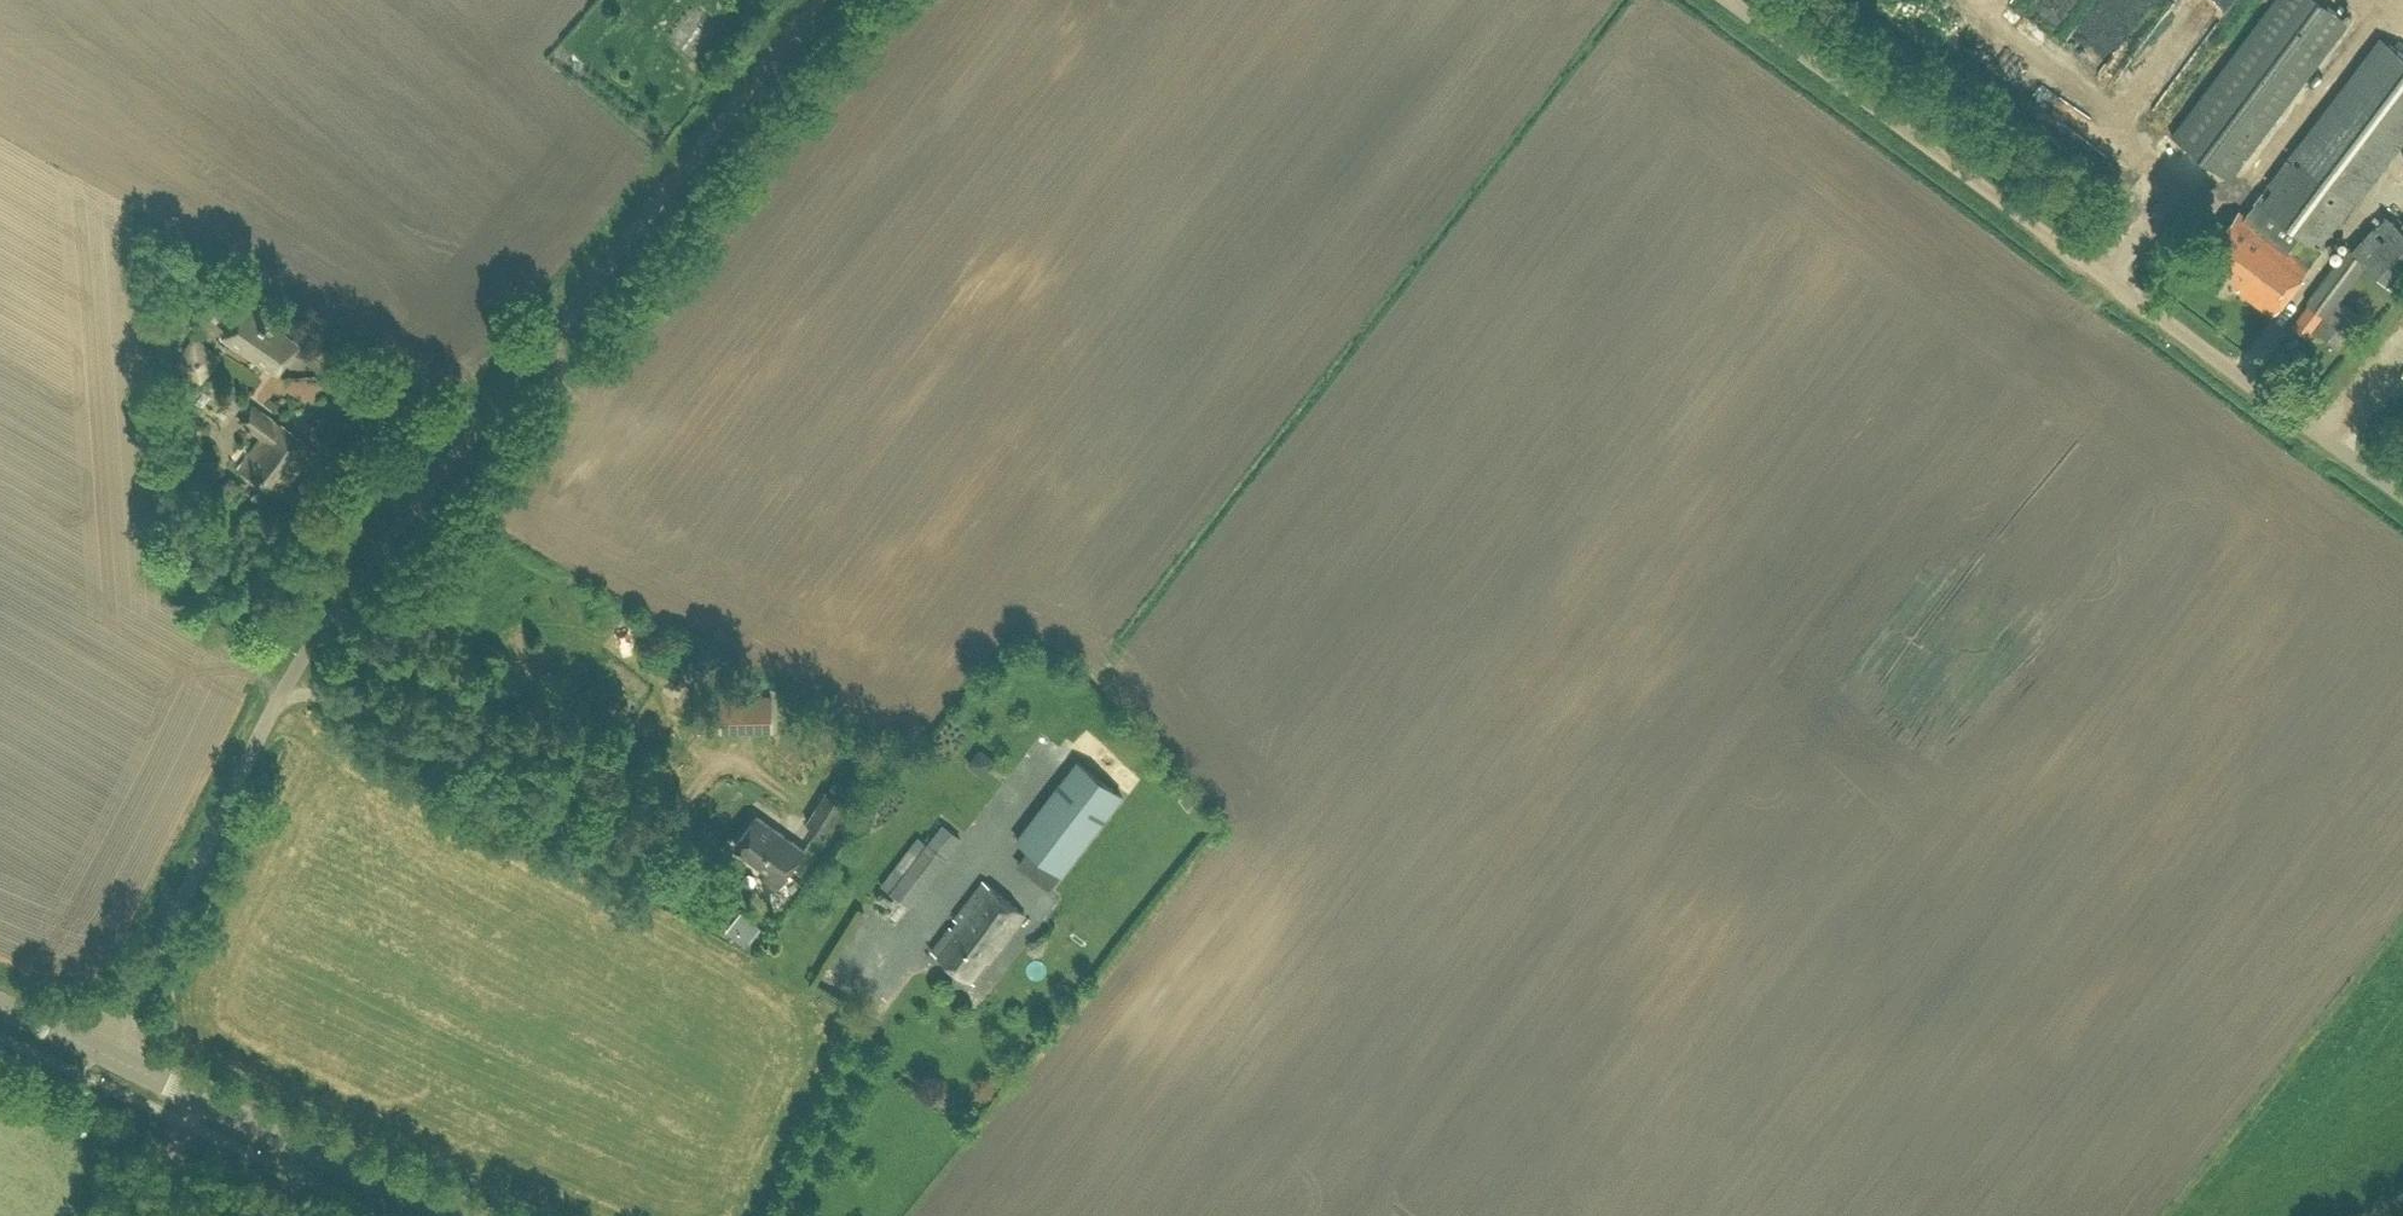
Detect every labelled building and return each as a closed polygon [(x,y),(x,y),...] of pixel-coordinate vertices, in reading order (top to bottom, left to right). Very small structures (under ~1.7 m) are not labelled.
[(2321,0),(2273,0),(2171,134),(2229,178),(2349,21),(2321,0)] [(2382,35),(2257,199),(2280,217),(2270,231),(2241,209),(2202,261),(2273,314),(2402,144),(2402,52),(2382,35)] [(2399,210),(2390,218),(2384,212),(2352,244),(2351,246),(2348,244),(2306,301),(2307,302),(2291,323),(2306,334),(2322,313),(2326,316),(2357,273),(2365,263),(2397,292),(2402,285),(2402,214),(2399,210)] [(293,340),(243,305),(225,331),(275,366),(293,340)] [(221,355),(194,336),(174,364),(201,383),(221,355)] [(277,423),(257,407),(244,423),(264,439),(240,469),(274,496),(289,477),(292,480),(315,450),(278,421),(277,423)] [(976,764),(989,774),(999,762),(985,752),(976,764)] [(1124,794),(1077,758),(1016,838),(1062,874),(1124,794)] [(844,803),(825,791),(806,821),(825,833),(844,803)] [(804,849),(755,815),(734,845),(770,870),(764,878),(777,887),(804,849)] [(928,842),(904,871),(896,865),(881,884),(896,896),(890,903),(893,906),(888,912),(897,919),(947,857),(928,842)] [(1025,914),(984,883),(957,918),(959,920),(934,952),(976,984),(992,964),(989,962),(1025,914)]
